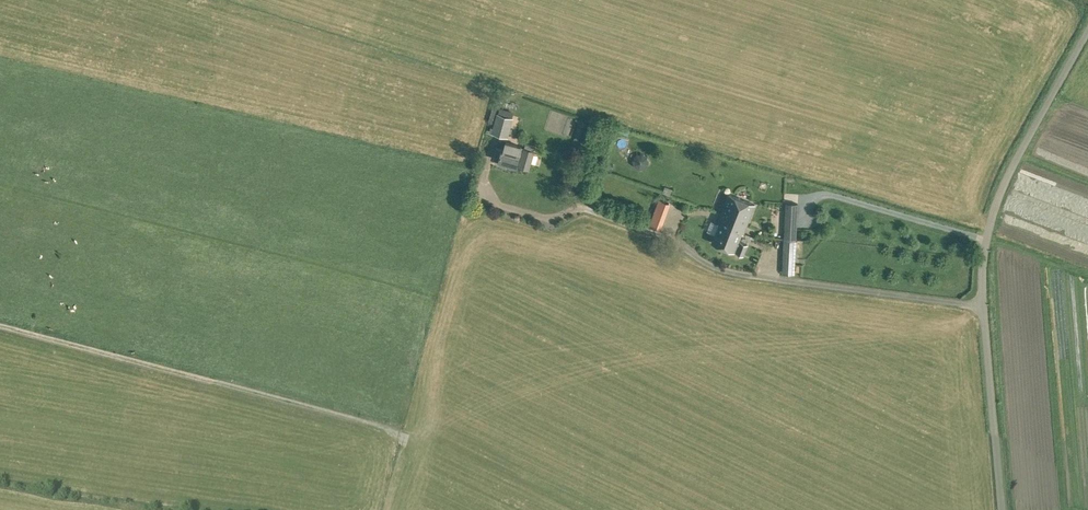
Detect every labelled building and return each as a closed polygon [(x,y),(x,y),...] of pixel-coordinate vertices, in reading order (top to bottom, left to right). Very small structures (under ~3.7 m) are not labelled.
[(490,121),(493,122),(498,102),(495,101),(490,121)] [(491,132),(508,137),(513,117),(496,113),(491,132)] [(499,160),(498,163),(515,168),(516,165),(529,169),(535,150),(534,150),(535,145),(526,142),(524,147),(521,146),(505,141),(503,148),(502,148),(498,160),(499,160)] [(646,166),(647,162),(646,159),(644,156),(642,155),(638,154),(636,155),(633,156),(632,157),(631,160),(631,163),(632,166),(634,168),(636,170),(640,170),(643,169),(645,168),(646,166)] [(604,168),(610,171),(613,164),(606,161),(604,168)] [(729,193),(721,213),(733,218),(734,221),(732,228),(743,232),(754,203),(729,193)] [(658,199),(657,204),(656,206),(668,210),(670,204),(658,199)] [(786,202),(785,210),(796,210),(797,202),(786,202)] [(719,223),(712,241),(743,254),(747,243),(738,240),(741,232),(743,232),(732,228),(734,221),(733,218),(721,213),(717,222),(719,223)] [(664,221),(652,217),(650,223),(661,228),(664,221)] [(784,229),(784,236),(795,238),(795,230),(784,229)] [(784,236),(783,263),(782,272),(794,273),(794,264),(795,238),(784,236)]
